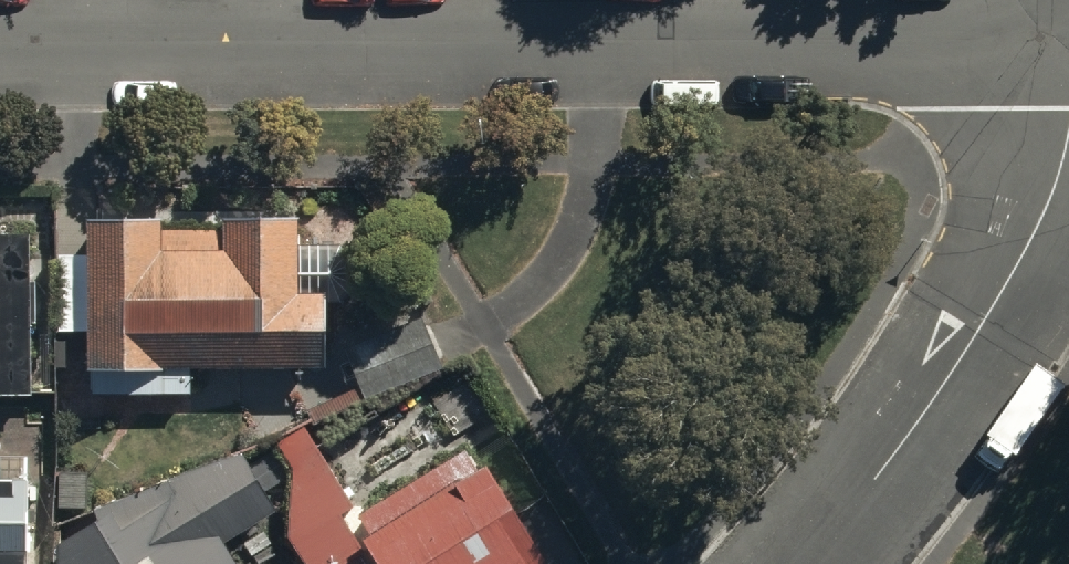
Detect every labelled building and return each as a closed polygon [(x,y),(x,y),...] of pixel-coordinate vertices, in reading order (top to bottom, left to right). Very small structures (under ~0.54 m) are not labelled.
[(200,392),(199,360),(336,359),(335,285),(306,286),(305,210),(230,211),(231,227),(170,228),(170,217),(91,217),(91,253),(63,254),(63,329),(95,329),(95,393),(200,392)] [(36,390),(33,230),(0,231),(0,391),(36,390)] [(426,316),(351,349),(372,396),(447,363),(426,316)] [(298,530),(309,549),(352,523),(363,517),(306,420),(298,530)] [(363,508),(398,563),(566,563),(486,433),(363,508)] [(226,534),(286,501),(250,446),(67,521),(68,563),(244,563),(226,534)] [(35,453),(0,453),(0,563),(34,563),(35,453)] [(309,549),(319,563),(378,563),(352,523),(309,549)]
